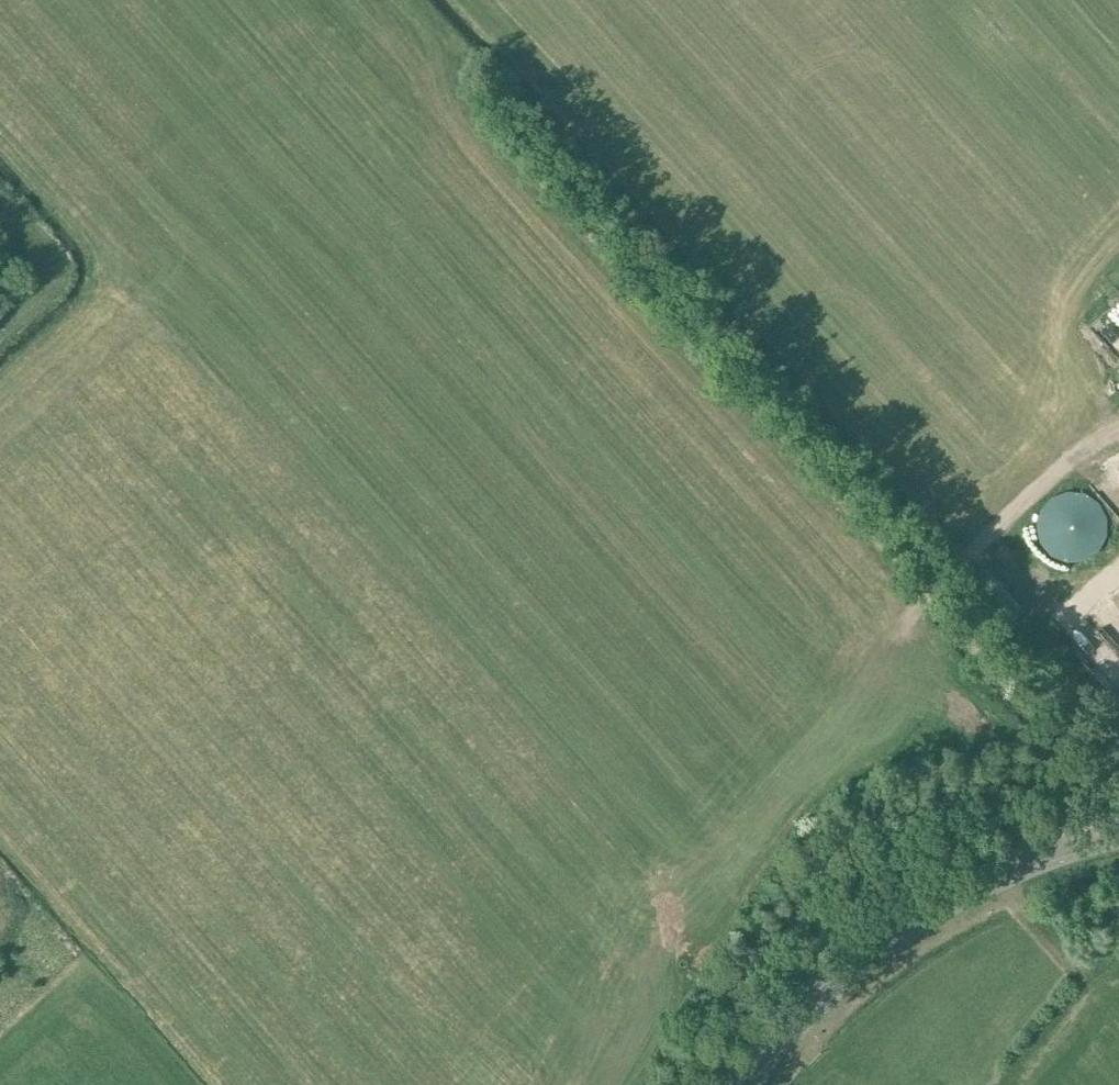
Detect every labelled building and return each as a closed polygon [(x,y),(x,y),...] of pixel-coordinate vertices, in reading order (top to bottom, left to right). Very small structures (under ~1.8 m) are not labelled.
[(1047,501),(1040,510),(1036,520),(1036,531),(1038,541),(1044,550),(1053,557),(1063,561),(1074,561),(1084,558),(1093,552),(1100,544),(1104,534),(1104,523),(1101,513),(1095,503),(1087,497),(1077,493),(1066,493),(1056,495),(1047,501)]
